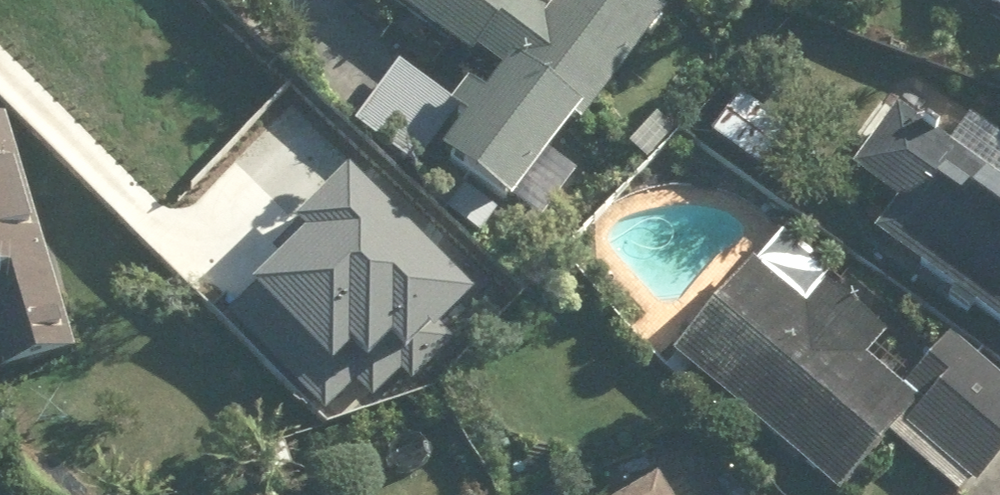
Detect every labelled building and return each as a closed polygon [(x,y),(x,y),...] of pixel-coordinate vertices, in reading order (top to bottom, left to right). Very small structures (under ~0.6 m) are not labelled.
[(491,79),(426,170),(495,219),(571,114),(583,123),(660,15),(638,0),(563,0),(549,20),(520,0),(380,0),(491,79)] [(999,20),(999,0),(964,0),(999,20)] [(454,107),(399,65),(355,122),(410,164),(454,107)] [(735,101),(707,138),(759,177),(787,140),(735,101)] [(866,235),(999,335),(999,141),(959,110),(940,136),(893,101),(841,171),(888,205),(866,235)] [(351,378),(402,325),(350,276),(365,260),(227,128),(138,221),(339,414),(363,390),(351,378)] [(77,358),(23,166),(0,172),(0,379),(77,358)] [(665,352),(832,494),(837,494),(895,428),(969,494),(971,494),(999,462),(999,393),(942,340),(895,393),(862,365),(882,339),(820,290),(802,313),(743,262),(665,352)] [(654,479),(625,494),(663,494),(654,479)]
